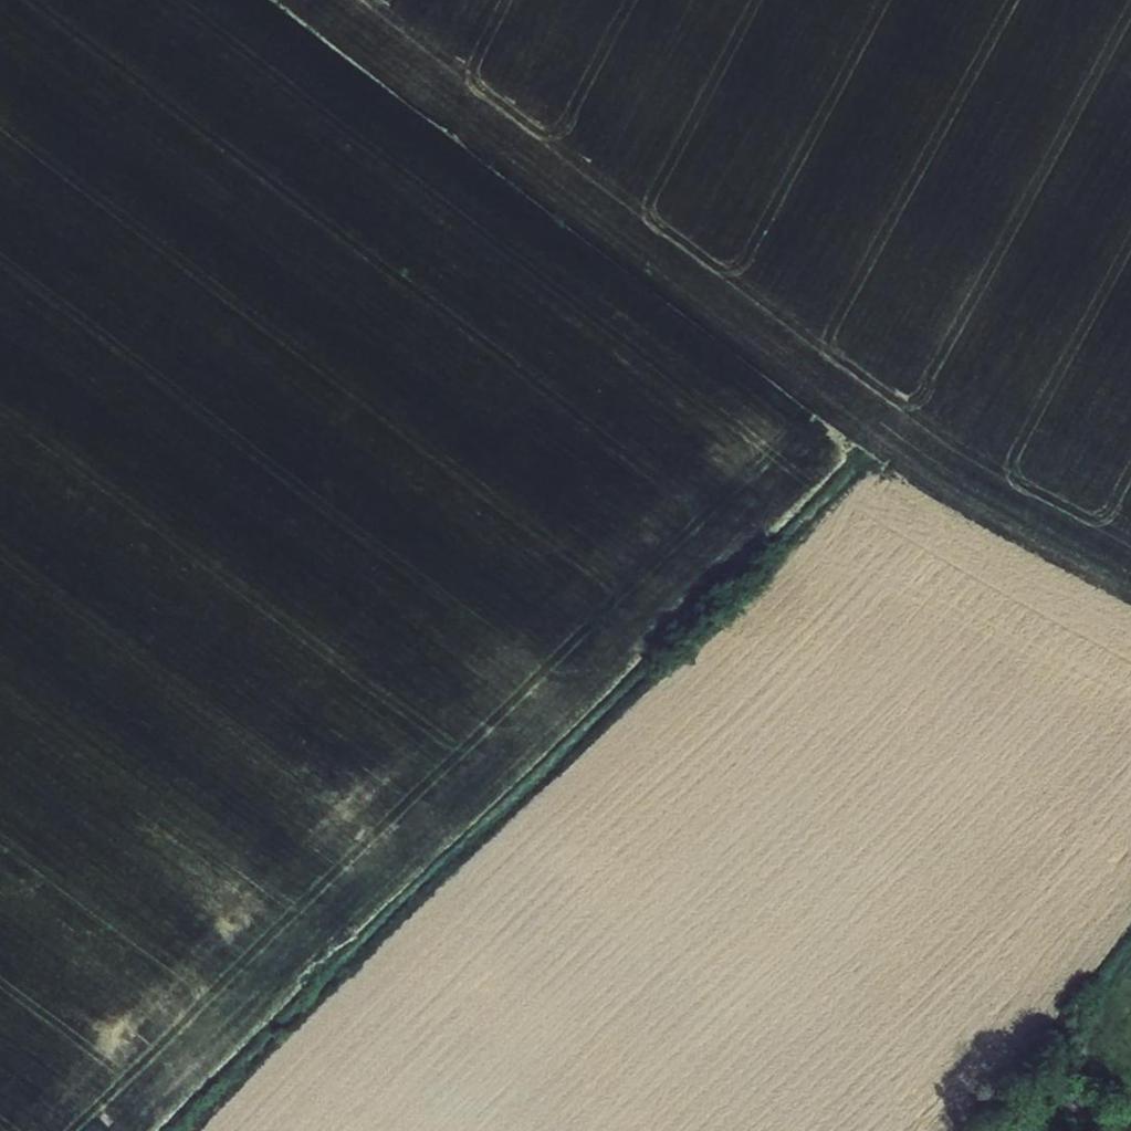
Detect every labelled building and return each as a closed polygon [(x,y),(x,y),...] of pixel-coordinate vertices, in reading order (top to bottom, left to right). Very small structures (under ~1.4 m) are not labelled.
[(1021,1118),(1029,1125),(1041,1110),(1033,1103),(1021,1118)]
